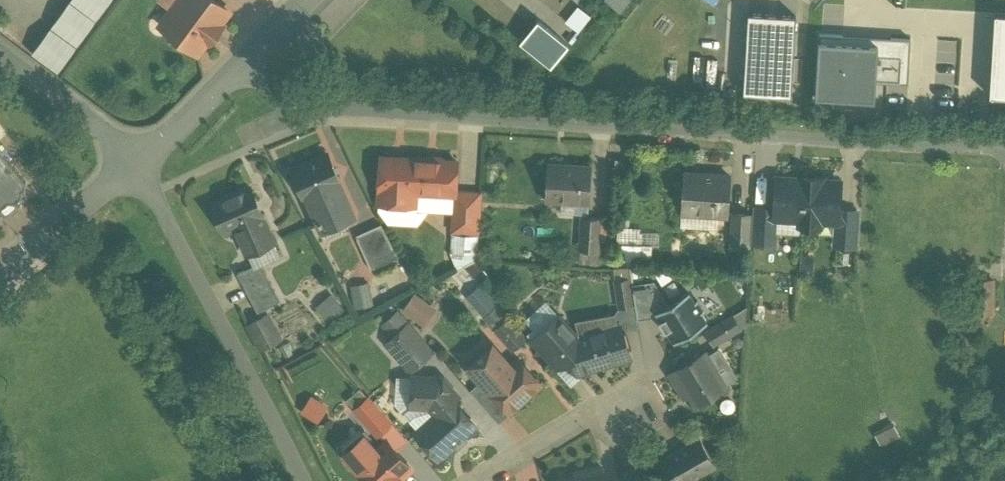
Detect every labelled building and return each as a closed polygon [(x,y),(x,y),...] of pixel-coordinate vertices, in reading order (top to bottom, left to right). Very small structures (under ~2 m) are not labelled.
[(162,27),(198,53),(205,42),(209,45),(224,24),(221,22),(229,11),(214,0),(182,0),(162,27)] [(623,13),(634,0),(608,0),(623,13)] [(582,6),(569,21),(582,32),(595,16),(582,6)] [(570,44),(537,19),(519,42),(552,67),(570,44)] [(750,103),(795,105),(799,25),(754,23),(750,103)] [(999,25),(993,107),(1004,107),(1004,25),(999,25)] [(921,37),(817,32),(812,107),(879,110),(880,92),(918,94),(921,37)] [(3,212),(3,205),(8,201),(15,202),(23,195),(23,190),(26,187),(27,182),(0,149),(0,214),(3,212)] [(327,154),(292,170),(306,201),(309,200),(323,231),(355,217),(327,154)] [(411,159),(382,157),(379,204),(398,205),(398,207),(400,208),(401,192),(413,193),(413,208),(429,209),(430,194),(456,195),(457,162),(442,161),(442,158),(412,156),(411,159)] [(592,168),(548,165),(546,200),(590,203),(592,168)] [(731,176),(685,174),(682,213),(728,216),(731,176)] [(800,179),(777,178),(775,209),(774,218),(775,218),(800,219),(800,225),(820,227),(820,221),(837,222),(838,222),(839,209),(841,182),(822,180),(822,179),(800,177),(800,179)] [(251,188),(213,204),(225,234),(236,229),(247,255),(274,243),(251,188)] [(482,193),(467,192),(465,233),(479,234),(482,193)] [(775,218),(774,218),(775,209),(757,208),(755,244),(774,245),(775,218)] [(839,209),(838,222),(837,222),(835,246),(855,247),(857,211),(839,209)] [(751,215),(733,214),(732,248),(749,250),(751,215)] [(601,219),(582,218),(580,251),(599,252),(601,219)] [(382,225),(356,236),(371,270),(399,258),(382,225)] [(261,262),(238,274),(258,313),(281,301),(261,262)] [(629,279),(616,281),(620,309),(633,306),(629,279)] [(655,313),(669,304),(655,281),(633,284),(638,320),(652,318),(657,315),(655,313)] [(994,281),(974,281),(974,313),(994,313),(994,281)] [(354,286),(358,308),(377,304),(372,282),(354,286)] [(419,292),(406,310),(430,328),(443,311),(419,292)] [(669,304),(655,313),(657,315),(660,321),(659,322),(665,332),(667,331),(674,343),(708,322),(702,313),(704,312),(697,300),(695,301),(690,292),(669,304)] [(319,306),(332,322),(348,310),(335,294),(319,306)] [(527,339),(498,306),(484,318),(513,351),(527,339)] [(433,352),(399,312),(384,326),(395,338),(386,345),(410,372),(433,352)] [(268,315),(249,325),(262,350),(281,340),(268,315)] [(621,325),(579,338),(560,316),(544,330),(571,362),(568,364),(578,375),(590,371),(589,370),(613,363),(613,364),(631,359),(621,325)] [(734,316),(706,333),(714,346),(742,330),(734,316)] [(571,362),(544,330),(532,341),(556,369),(568,364),(571,362)] [(518,359),(511,365),(493,345),(469,366),(471,369),(468,372),(479,384),(482,381),(511,414),(528,399),(528,396),(541,385),(518,359)] [(705,353),(671,374),(686,397),(690,394),(697,405),(726,387),(705,353)] [(443,379),(413,378),(412,405),(429,406),(437,414),(419,430),(420,431),(415,436),(436,459),(441,454),(443,457),(455,447),(458,447),(465,441),(465,437),(464,436),(476,426),(453,400),(454,391),(443,379)] [(511,414),(482,381),(479,384),(470,391),(499,424),(511,414)] [(312,398),(303,412),(316,420),(325,407),(312,398)] [(369,398),(355,410),(378,436),(392,424),(369,398)] [(388,441),(376,450),(364,436),(363,438),(366,442),(349,457),(345,452),(344,454),(367,480),(400,480),(413,470),(388,441)] [(656,463),(667,480),(693,480),(717,467),(699,437),(656,463)] [(583,472),(583,475),(562,480),(605,480),(602,467),(583,472)] [(622,473),(624,480),(639,480),(636,470),(622,473)]
